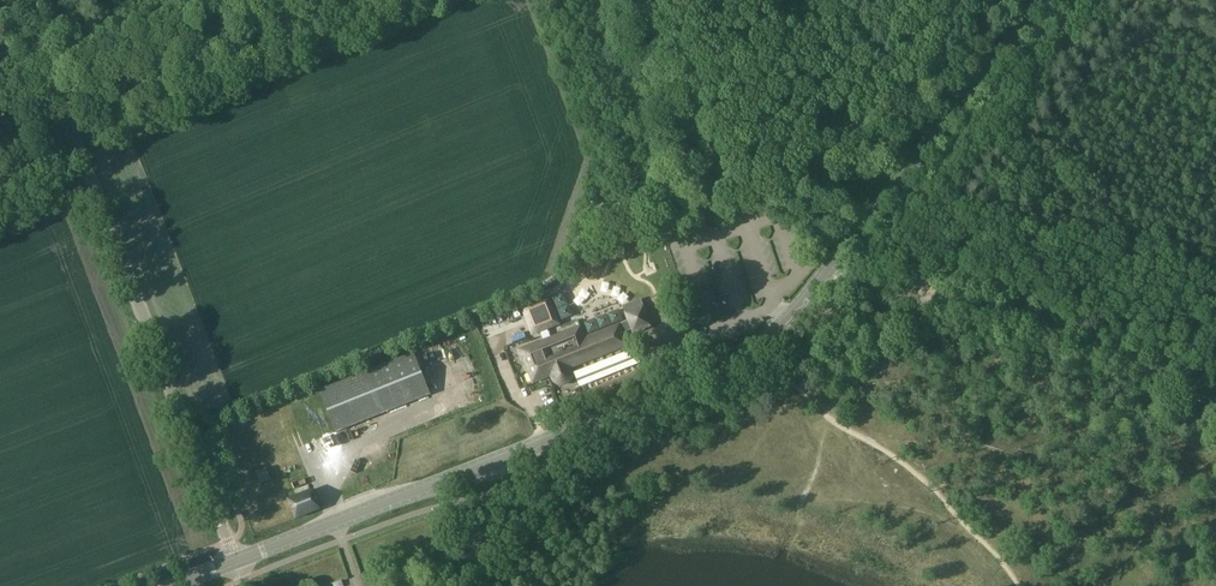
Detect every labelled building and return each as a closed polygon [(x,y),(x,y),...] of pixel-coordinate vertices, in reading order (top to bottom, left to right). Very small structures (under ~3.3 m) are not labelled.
[(531,305),(523,308),(533,335),(540,332),(547,329),(560,324),(549,298),(531,305)] [(539,342),(519,350),(528,373),(529,372),(533,383),(551,375),(553,378),(553,379),(553,380),(554,381),(555,382),(556,383),(557,383),(558,384),(559,384),(560,385),(561,385),(562,385),(568,382),(569,382),(569,381),(570,381),(570,380),(571,379),(571,378),(572,377),(572,376),(572,375),(572,374),(572,373),(571,372),(571,371),(569,366),(577,363),(579,364),(627,345),(622,333),(624,332),(630,330),(632,330),(633,331),(636,330),(637,331),(647,327),(643,317),(647,316),(643,305),(641,300),(623,306),(625,312),(629,322),(585,339),(580,327),(551,339),(544,342),(540,343),(539,342)] [(413,353),(318,391),(335,433),(430,395),(413,353)] [(266,469),(257,473),(261,483),(270,479),(266,469)] [(312,491),(286,501),(293,521),(297,520),(320,510),(312,491)]
